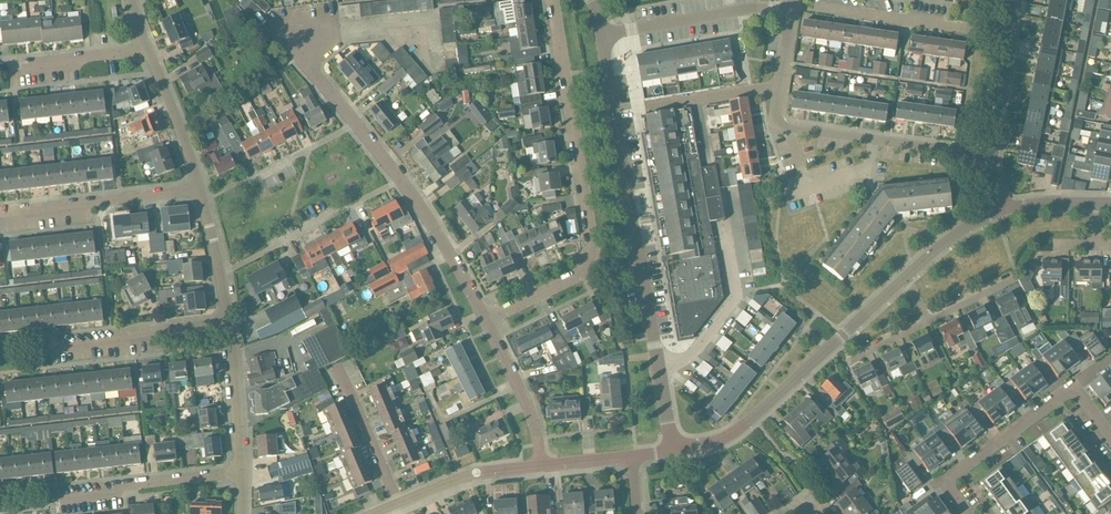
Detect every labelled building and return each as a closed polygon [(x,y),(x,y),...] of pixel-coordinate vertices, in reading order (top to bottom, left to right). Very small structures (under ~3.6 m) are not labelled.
[(264,0),(251,0),(266,13),(271,8),(268,4),(264,0)] [(405,0),(404,0),(399,1),(400,14),(407,13),(405,0)] [(412,0),(405,0),(407,13),(413,13),(412,0)] [(419,0),(412,0),(413,13),(420,12),(419,0)] [(427,11),(434,10),(433,0),(426,0),(427,11)] [(520,0),(499,3),(500,12),(503,12),(505,25),(508,24),(534,20),(531,6),(522,8),(520,0)] [(1067,0),(1050,0),(1049,7),(1065,10),(1067,0)] [(1094,2),(1085,0),(1082,14),(1092,16),(1094,2)] [(1097,8),(1098,8),(1107,10),(1109,0),(1099,0),(1097,8)] [(393,15),(392,1),(385,2),(387,16),(393,15)] [(400,14),(399,1),(392,1),(393,15),(400,14)] [(387,16),(385,2),(378,3),(380,16),(387,16)] [(373,17),(372,3),(365,4),(367,18),(373,17)] [(380,16),(378,3),(372,3),(373,17),(380,16)] [(0,5),(0,11),(8,10),(9,16),(13,16),(13,9),(12,4),(7,4),(7,5),(0,5)] [(367,18),(365,4),(358,5),(360,18),(367,18)] [(360,18),(358,5),(352,6),(353,19),(360,18)] [(346,20),(345,6),(338,7),(339,21),(346,20)] [(353,19),(352,6),(345,6),(346,20),(353,19)] [(1062,23),(1065,10),(1049,7),(1046,20),(1062,23)] [(439,10),(440,17),(453,16),(453,8),(439,10)] [(1102,22),(1102,23),(1107,24),(1109,12),(1097,10),(1095,21),(1102,22)] [(440,17),(441,24),(454,23),(453,16),(440,17)] [(41,22),(43,40),(43,44),(57,42),(54,20),(54,17),(41,19),(41,22)] [(81,17),(67,19),(70,41),(83,39),(81,17)] [(185,31),(179,17),(164,23),(165,24),(163,25),(166,31),(167,31),(173,45),(178,43),(182,51),(194,46),(188,30),(185,31)] [(30,42),(43,40),(41,22),(41,18),(27,20),(30,42)] [(54,20),(57,42),(70,41),(67,19),(54,20)] [(14,21),(16,43),(30,42),(27,20),(14,21)] [(536,34),(534,20),(508,24),(509,30),(518,28),(519,37),(536,34)] [(1060,36),(1062,23),(1046,20),(1044,33),(1060,36)] [(3,45),(16,43),(14,21),(1,23),(3,45)] [(815,40),(817,23),(803,21),(801,38),(815,40)] [(1100,34),(1102,23),(1102,22),(1095,21),(1092,33),(1100,34)] [(441,24),(442,31),(455,30),(454,23),(441,24)] [(828,42),(831,25),(817,23),(815,40),(828,42)] [(842,44),(844,27),(831,25),(828,42),(842,44)] [(858,29),(844,27),(842,44),(855,46),(858,29)] [(858,29),(855,46),(869,48),(871,31),(858,29)] [(442,31),(442,39),(456,37),(455,30),(442,31)] [(871,31),(869,48),(882,49),(885,33),(871,31)] [(898,35),(885,33),(882,49),(896,51),(898,35)] [(1044,33),(1041,46),(1057,49),(1059,42),(1067,43),(1068,38),(1060,36),(1044,33)] [(513,61),(514,61),(530,58),(528,50),(538,48),(536,34),(519,37),(509,39),(513,61)] [(1090,47),(1097,48),(1098,43),(1101,43),(1103,38),(1092,36),(1090,47)] [(442,39),(443,46),(457,44),(456,37),(442,39)] [(923,55),(925,39),(911,37),(909,53),(923,55)] [(937,57),(939,41),(925,39),(923,55),(937,57)] [(257,50),(252,41),(243,46),(248,55),(257,50)] [(950,59),(952,43),(939,41),(937,57),(950,59)] [(712,44),(720,88),(735,85),(735,84),(741,81),(737,73),(734,53),(731,52),(729,42),(712,44)] [(376,58),(386,50),(381,43),(371,51),(376,58)] [(952,43),(950,59),(964,61),(966,45),(952,43)] [(443,46),(444,53),(457,51),(457,44),(443,46)] [(679,95),(720,88),(712,44),(672,51),(679,95)] [(1057,49),(1041,46),(1039,59),(1061,64),(1063,51),(1057,50),(1057,49)] [(214,57),(208,47),(195,54),(201,64),(214,57)] [(391,56),(386,50),(376,58),(382,64),(389,58),(391,60),(393,59),(395,62),(406,53),(402,47),(391,56)] [(1095,59),(1097,48),(1090,47),(1088,57),(1095,59)] [(349,81),(363,69),(356,62),(362,57),(356,51),(343,62),(345,64),(339,69),(349,81)] [(444,53),(445,60),(458,59),(457,51),(444,53)] [(679,95),(672,51),(637,57),(644,100),(679,95)] [(814,53),(807,52),(805,64),(812,65),(814,53)] [(415,62),(406,53),(395,62),(396,62),(402,68),(405,71),(415,62)] [(826,55),(825,67),(831,68),(833,56),(826,55)] [(532,58),(530,58),(514,61),(517,83),(526,82),(543,79),(541,65),(534,66),(532,58)] [(852,71),(853,59),(847,58),(845,70),(852,71)] [(445,60),(445,67),(459,66),(458,59),(445,60)] [(860,60),(853,59),(852,71),(858,72),(860,60)] [(1061,64),(1039,59),(1036,72),(1052,75),(1053,68),(1060,69),(1061,64)] [(409,76),(419,68),(415,62),(405,71),(409,76)] [(872,74),(879,75),(880,63),(874,62),(872,74)] [(880,63),(879,75),(885,76),(887,64),(880,63)] [(490,65),(464,69),(465,74),(491,70),(490,65)] [(1086,65),(1085,72),(1092,73),(1097,74),(1098,70),(1093,69),(1094,67),(1086,65)] [(459,66),(445,67),(446,75),(460,73),(459,66)] [(902,66),(901,78),(919,81),(921,69),(914,68),(902,66)] [(209,78),(202,67),(180,79),(189,96),(199,90),(200,91),(202,92),(203,92),(209,89),(213,98),(224,92),(215,75),(209,78)] [(402,68),(377,90),(383,96),(385,98),(388,95),(386,93),(393,88),(403,79),(412,89),(417,85),(413,81),(409,76),(405,71),(402,68)] [(413,81),(423,73),(419,68),(409,76),(413,81)] [(801,83),(808,84),(810,70),(798,68),(797,76),(802,77),(801,83)] [(370,77),(363,69),(349,81),(360,94),(371,84),(373,87),(381,79),(375,73),(370,77)] [(810,70),(808,84),(816,85),(818,71),(810,70)] [(939,84),(946,85),(948,73),(941,72),(939,84)] [(1052,75),(1036,72),(1034,85),(1049,88),(1049,89),(1055,90),(1057,76),(1052,75)] [(1092,73),(1085,72),(1082,85),(1090,86),(1092,73)] [(423,73),(413,81),(417,85),(418,87),(428,78),(423,73)] [(962,75),(948,73),(946,85),(960,87),(962,75)] [(545,93),(543,79),(526,82),(517,83),(521,105),(542,101),(540,94),(545,93)] [(1079,80),(1071,79),(1069,92),(1076,94),(1079,80)] [(1110,86),(1104,83),(1101,89),(1109,92),(1109,91),(1110,92),(1110,86)] [(908,84),(906,94),(914,95),(916,85),(908,84)] [(119,90),(111,91),(113,106),(131,99),(134,107),(150,102),(144,85),(129,91),(128,87),(119,90)] [(916,85),(914,95),(922,96),(923,86),(916,85)] [(1034,85),(1031,98),(1047,101),(1048,94),(1054,95),(1055,90),(1049,89),(1049,88),(1034,85)] [(807,95),(804,111),(818,113),(820,97),(814,96),(816,87),(809,86),(808,95),(807,95)] [(885,88),(877,87),(876,94),(884,95),(885,88)] [(441,100),(433,88),(426,93),(434,105),(441,100)] [(937,88),(935,98),(943,99),(945,89),(937,88)] [(952,90),(945,89),(943,99),(951,100),(952,90)] [(104,92),(89,93),(92,114),(106,112),(104,92)] [(92,114),(89,93),(75,95),(78,115),(92,114)] [(791,109),(804,111),(807,95),(793,93),(791,109)] [(78,115),(75,95),(62,97),(64,117),(78,115)] [(320,110),(316,103),(313,96),(304,100),(311,114),(305,117),(311,129),(312,128),(315,129),(318,127),(318,125),(327,121),(321,109),(320,110)] [(64,117),(62,97),(48,98),(50,118),(64,117)] [(820,97),(818,113),(832,115),(834,99),(820,97)] [(1084,111),(1087,99),(1080,97),(1076,117),(1095,121),(1096,114),(1084,111)] [(50,118),(48,98),(34,100),(36,120),(50,118)] [(450,98),(438,105),(442,111),(453,105),(450,98)] [(1047,101),(1031,98),(1028,111),(1049,116),(1051,108),(1055,109),(1056,103),(1047,101)] [(720,117),(732,115),(749,112),(746,99),(729,102),(730,108),(714,111),(714,108),(706,109),(708,119),(720,117)] [(845,117),(847,101),(834,99),(832,115),(845,117)] [(36,120),(34,100),(20,101),(22,122),(36,120)] [(478,100),(468,107),(483,126),(492,118),(478,100)] [(543,110),(542,101),(521,105),(497,109),(499,121),(516,118),(516,115),(522,114),(523,117),(531,115),(533,130),(551,127),(548,109),(543,110)] [(845,117),(859,119),(861,103),(847,101),(845,117)] [(942,110),(939,126),(954,129),(956,112),(948,111),(949,103),(942,102),(941,110),(942,110)] [(9,123),(7,103),(0,104),(0,124),(9,123)] [(399,124),(383,103),(371,112),(387,133),(399,124)] [(861,103),(859,119),(872,121),(875,105),(861,103)] [(895,120),(910,122),(913,106),(898,104),(895,120)] [(1104,104),(1100,116),(1110,121),(1110,106),(1104,104)] [(875,105),(872,121),(886,123),(888,107),(875,105)] [(925,124),(927,108),(913,106),(910,122),(925,124)] [(262,108),(255,111),(263,127),(263,126),(268,124),(264,116),(265,115),(262,108)] [(719,184),(717,171),(716,166),(701,169),(691,108),(648,116),(647,116),(650,134),(646,135),(645,135),(644,135),(679,339),(680,339),(680,340),(693,337),(694,337),(693,336),(724,299),(710,222),(725,219),(720,189),(719,184)] [(941,110),(927,108),(925,124),(939,126),(942,110),(941,110)] [(284,123),(278,127),(286,142),(298,136),(297,135),(304,132),(292,109),(280,115),(284,123)] [(255,111),(254,110),(248,113),(253,122),(255,121),(259,128),(258,129),(261,135),(254,139),(262,155),(263,154),(264,155),(264,154),(265,155),(268,153),(269,152),(269,151),(274,148),(266,133),(266,132),(263,126),(263,127),(255,111)] [(1047,129),(1049,116),(1028,111),(1026,124),(1047,129)] [(732,115),(734,128),(751,125),(749,112),(732,115)] [(161,132),(154,115),(140,120),(141,123),(130,127),(132,134),(144,130),(147,138),(161,132)] [(442,125),(435,115),(418,128),(426,138),(442,125)] [(219,125),(232,147),(235,154),(243,149),(249,161),(262,155),(254,139),(242,145),(240,140),(231,125),(226,117),(218,121),(220,124),(219,125)] [(720,117),(708,119),(709,130),(717,128),(716,125),(721,124),(720,117)] [(499,125),(493,119),(485,127),(491,133),(499,125)] [(1074,128),(1072,134),(1080,136),(1081,130),(1083,120),(1076,119),(1074,128)] [(1047,129),(1026,124),(1023,138),(1039,141),(1041,133),(1050,135),(1051,130),(1047,129)] [(218,138),(215,139),(219,148),(223,146),(225,150),(232,147),(219,125),(213,128),(216,133),(218,138)] [(734,128),(736,141),(753,138),(751,125),(734,128)] [(1090,138),(1110,142),(1110,128),(1101,126),(1100,135),(1091,133),(1090,138)] [(278,127),(266,132),(266,133),(274,148),(286,142),(278,127)] [(507,135),(508,138),(518,137),(517,131),(511,132),(511,129),(506,130),(507,135)] [(450,131),(429,146),(424,138),(415,145),(420,153),(414,157),(425,171),(450,152),(459,145),(450,131)] [(1068,132),(1061,131),(1058,145),(1066,146),(1068,132)] [(20,144),(35,142),(35,137),(24,138),(24,134),(19,134),(20,144)] [(712,145),(720,144),(718,134),(710,135),(712,145)] [(508,138),(507,135),(494,145),(499,152),(500,151),(509,149),(508,138)] [(543,145),(542,138),(542,137),(524,140),(525,149),(534,148),(535,156),(536,155),(539,155),(541,165),(547,164),(548,166),(550,165),(550,164),(556,163),(555,151),(553,144),(543,145)] [(736,141),(738,154),(755,151),(753,138),(736,141)] [(1037,154),(1039,141),(1023,138),(1021,151),(1037,154)] [(219,148),(215,139),(205,143),(208,152),(219,148)] [(1085,151),(1096,153),(1110,155),(1110,142),(1095,139),(1094,147),(1086,146),(1085,151)] [(720,144),(712,145),(714,155),(714,158),(727,156),(726,149),(721,150),(720,144)] [(1054,145),(1051,156),(1056,157),(1063,159),(1065,147),(1054,145)] [(175,171),(167,149),(155,154),(152,147),(137,153),(142,166),(153,162),(158,177),(175,171)] [(235,154),(232,147),(225,150),(219,153),(218,153),(210,157),(214,164),(213,165),(219,177),(236,168),(234,164),(239,161),(235,154)] [(738,154),(740,167),(757,164),(755,151),(738,154)] [(1037,154),(1021,151),(1018,164),(1034,167),(1035,159),(1055,163),(1054,170),(1050,185),(1057,186),(1060,171),(1061,171),(1063,159),(1056,157),(1051,156),(1037,154)] [(450,152),(425,171),(435,184),(447,174),(442,168),(455,158),(450,152)] [(1096,153),(1095,160),(1086,158),(1085,164),(1110,169),(1110,161),(1110,155),(1096,153)] [(456,175),(472,162),(466,154),(450,167),(456,175)] [(112,160),(98,162),(100,182),(114,180),(112,160)] [(716,166),(717,171),(725,170),(723,160),(715,161),(716,166)] [(1063,179),(1061,191),(1072,191),(1073,191),(1075,181),(1071,180),(1073,169),(1092,173),(1091,179),(1107,182),(1110,169),(1094,166),(1085,164),(1074,162),(1067,160),(1063,179)] [(100,182),(98,162),(84,163),(86,183),(100,182)] [(478,170),(472,162),(456,175),(462,184),(473,176),(472,175),(478,170)] [(70,165),(72,185),(86,183),(84,163),(70,165)] [(757,164),(740,167),(736,168),(737,174),(741,173),(742,181),(749,180),(749,184),(751,184),(759,182),(758,178),(759,178),(757,164)] [(58,186),(72,185),(70,165),(56,166),(58,186)] [(44,188),(58,186),(56,166),(42,168),(44,188)] [(42,168),(28,169),(30,189),(44,188),(42,168)] [(16,191),(30,189),(28,169),(14,171),(16,191)] [(725,174),(725,170),(717,171),(719,184),(720,189),(730,187),(728,174),(725,174)] [(2,193),(16,191),(14,171),(0,173),(2,193)] [(535,171),(519,173),(520,180),(536,178),(535,171)] [(561,191),(558,174),(539,177),(543,200),(556,198),(555,192),(561,191)] [(471,191),(477,187),(470,179),(464,183),(471,191)] [(942,185),(941,182),(922,184),(922,183),(922,182),(921,182),(921,181),(920,181),(919,181),(918,182),(918,183),(918,184),(880,189),(838,241),(838,240),(837,240),(836,240),(835,240),(835,241),(834,241),(834,242),(834,243),(835,244),(824,259),(827,261),(822,267),(842,283),(895,217),(952,210),(949,185),(942,185)] [(739,193),(752,190),(751,184),(749,184),(737,186),(739,193)] [(753,197),(752,190),(739,193),(740,199),(753,197)] [(464,221),(482,207),(479,203),(483,200),(478,193),(474,196),(473,195),(455,210),(464,221)] [(754,203),(753,197),(740,199),(741,206),(754,203)] [(519,205),(512,198),(500,209),(507,217),(514,209),(519,205)] [(383,205),(385,208),(384,208),(392,224),(396,231),(413,221),(405,207),(400,209),(396,202),(391,204),(390,202),(383,205)] [(497,215),(488,203),(482,207),(464,221),(473,233),(497,215)] [(741,206),(742,212),(755,210),(754,203),(741,206)] [(519,205),(514,209),(516,213),(529,210),(528,204),(519,205)] [(562,211),(561,204),(541,207),(542,214),(544,220),(554,216),(553,212),(562,211)] [(392,224),(384,208),(383,209),(382,206),(375,209),(377,212),(372,215),(376,222),(372,224),(379,237),(380,236),(381,235),(384,241),(392,237),(386,227),(392,224)] [(170,219),(162,220),(164,234),(179,232),(178,229),(190,228),(190,231),(191,231),(190,224),(189,217),(190,217),(189,215),(188,207),(169,210),(170,219)] [(756,216),(755,210),(742,212),(743,219),(756,216)] [(139,216),(131,217),(133,236),(149,235),(151,254),(165,252),(166,252),(165,243),(164,243),(163,234),(157,235),(154,212),(146,212),(146,215),(139,216)] [(133,236),(131,217),(114,219),(114,216),(106,217),(108,243),(117,242),(117,238),(133,236)] [(757,223),(756,216),(743,219),(744,225),(757,223)] [(546,225),(556,246),(566,242),(566,240),(569,239),(565,217),(557,220),(546,225)] [(536,230),(545,251),(556,246),(546,225),(540,228),(537,222),(533,224),(536,230)] [(758,229),(757,223),(744,225),(745,231),(758,229)] [(353,225),(340,231),(351,252),(368,243),(361,230),(356,232),(353,225)] [(535,255),(545,251),(536,230),(530,232),(527,226),(523,228),(526,234),(535,255)] [(746,238),(759,236),(758,229),(745,231),(746,238)] [(351,252),(340,231),(329,237),(343,264),(346,271),(352,268),(349,263),(348,264),(344,256),(351,252)] [(94,234),(79,235),(82,255),(96,253),(94,234)] [(489,234),(484,236),(487,242),(492,240),(489,234)] [(535,255),(526,234),(508,242),(515,256),(521,253),(524,260),(535,255)] [(82,255),(79,235),(65,237),(68,257),(82,255)] [(508,242),(506,236),(501,238),(503,244),(504,247),(498,250),(503,262),(497,265),(503,278),(517,272),(511,258),(515,257),(514,256),(515,256),(508,242)] [(761,242),(759,236),(746,238),(748,244),(761,242)] [(52,238),(54,258),(68,257),(65,237),(52,238)] [(323,237),(316,240),(317,243),(325,259),(325,258),(331,255),(337,267),(343,264),(329,237),(324,240),(323,237)] [(52,238),(38,240),(40,260),(54,258),(52,238)] [(474,254),(489,247),(485,238),(470,245),(474,254)] [(26,261),(40,260),(38,240),(24,241),(26,261)] [(26,261),(24,241),(10,243),(12,263),(26,261)] [(299,254),(298,254),(306,269),(306,268),(310,275),(316,272),(329,266),(325,258),(325,259),(317,243),(316,244),(315,241),(308,245),(309,247),(305,250),(305,252),(299,255),(299,254)] [(762,249),(761,242),(748,244),(749,251),(762,249)] [(166,252),(165,252),(166,261),(175,260),(173,243),(165,243),(166,252)] [(422,243),(406,251),(413,263),(428,255),(422,243)] [(763,255),(762,249),(749,251),(750,257),(763,255)] [(394,273),(413,263),(406,251),(388,262),(394,273)] [(306,269),(298,254),(291,259),(299,272),(306,269)] [(489,284),(503,278),(497,265),(491,268),(485,255),(479,258),(484,271),(483,271),(489,284)] [(751,264),(764,262),(763,255),(750,257),(751,264)] [(200,265),(184,266),(183,260),(167,262),(169,276),(179,275),(179,272),(184,272),(186,284),(202,282),(200,265)] [(1068,261),(1051,261),(1051,264),(1043,264),(1042,292),(1049,292),(1054,287),(1054,283),(1060,283),(1060,287),(1068,287),(1068,261)] [(1101,262),(1084,261),(1084,264),(1075,264),(1075,283),(1092,283),(1091,290),(1100,290),(1101,262)] [(765,268),(764,262),(751,264),(752,270),(765,268)] [(388,273),(384,263),(370,270),(373,275),(366,278),(369,283),(388,273)] [(143,276),(137,264),(125,266),(126,273),(133,272),(137,279),(128,283),(131,290),(125,293),(132,308),(147,301),(144,294),(151,291),(143,276)] [(278,264),(263,272),(271,287),(283,281),(288,290),(294,286),(287,272),(283,274),(278,264)] [(766,275),(765,268),(752,270),(753,277),(766,275)] [(412,278),(405,282),(408,289),(408,290),(413,301),(421,297),(437,290),(428,270),(412,277),(412,278)] [(259,294),(271,287),(263,272),(248,279),(253,289),(250,291),(258,305),(264,302),(259,294)] [(28,284),(42,282),(42,276),(41,276),(41,273),(27,275),(28,278),(28,284)] [(391,275),(374,284),(379,293),(399,282),(394,274),(391,275)] [(1022,279),(1019,281),(1025,293),(1033,289),(1030,283),(1029,282),(1023,279),(1022,279)] [(178,289),(175,289),(177,302),(177,306),(184,305),(186,317),(201,315),(201,311),(206,311),(204,294),(203,286),(187,288),(178,289)] [(1018,309),(1018,308),(1011,294),(995,302),(1002,317),(1010,313),(1018,309)] [(295,314),(302,309),(295,296),(264,311),(272,326),(295,314)] [(320,312),(321,312),(326,309),(321,299),(302,309),(307,319),(320,312)] [(761,308),(752,300),(748,305),(757,312),(761,308)] [(101,302),(87,304),(89,324),(104,322),(101,302)] [(832,303),(822,312),(831,321),(841,312),(832,303)] [(89,324),(87,304),(73,305),(75,325),(89,324)] [(592,304),(577,312),(589,337),(593,344),(599,341),(592,327),(608,319),(602,306),(595,309),(592,304)] [(1018,309),(1010,313),(1019,330),(1034,323),(1025,304),(1018,308),(1018,309)] [(75,325),(73,305),(59,307),(62,327),(75,325)] [(783,315),(774,326),(786,336),(795,324),(790,320),(794,315),(790,312),(782,306),(778,311),(783,315)] [(62,327),(59,307),(45,308),(48,328),(62,327)] [(48,328),(45,308),(31,310),(34,330),(48,328)] [(976,330),(970,333),(975,344),(988,338),(983,327),(992,323),(984,308),(968,316),(976,330)] [(326,309),(321,312),(329,328),(303,342),(312,360),(305,364),(309,371),(266,392),(255,393),(256,416),(268,415),(279,409),(288,410),(327,390),(318,370),(351,354),(335,324),(326,309)] [(760,309),(758,313),(771,323),(774,320),(760,309)] [(34,330),(31,310),(18,311),(20,331),(34,330)] [(1102,310),(1102,328),(1110,328),(1110,310),(1102,310)] [(6,333),(20,331),(18,311),(4,313),(6,333)] [(452,324),(446,311),(429,319),(431,323),(411,332),(416,343),(424,339),(427,345),(442,338),(438,330),(452,324)] [(739,316),(748,323),(752,318),(743,311),(739,316)] [(582,340),(589,337),(577,312),(562,319),(562,320),(551,325),(566,344),(572,341),(570,336),(568,332),(576,328),(582,340)] [(1098,327),(1098,312),(1079,313),(1080,324),(1092,323),(1092,327),(1098,327)] [(771,323),(758,313),(756,315),(769,326),(771,323)] [(748,323),(739,316),(736,320),(745,327),(748,323)] [(977,348),(975,344),(970,333),(969,331),(962,334),(956,322),(940,330),(949,349),(959,344),(961,348),(967,345),(970,352),(977,348)] [(744,329),(737,324),(734,328),(740,333),(744,329)] [(537,331),(516,341),(523,355),(544,344),(546,343),(552,355),(558,352),(560,356),(571,350),(566,344),(551,325),(546,327),(537,331)] [(1010,325),(1003,329),(1009,341),(1013,348),(1013,349),(1019,344),(1016,338),(1010,325)] [(766,337),(778,346),(786,336),(774,326),(766,337)] [(402,328),(393,332),(398,344),(407,340),(402,328)] [(1003,329),(995,332),(1001,345),(1005,353),(1006,352),(1013,348),(1009,341),(1003,329)] [(1075,334),(1070,338),(1077,349),(1083,345),(1094,360),(1105,352),(1094,336),(1094,333),(1087,333),(1079,339),(1075,334)] [(939,359),(935,350),(928,336),(912,344),(919,357),(912,360),(917,370),(917,371),(932,364),(931,363),(939,359)] [(723,337),(720,341),(729,348),(732,344),(723,337)] [(769,357),(778,346),(766,337),(757,348),(769,357)] [(1077,349),(1070,338),(1053,349),(1069,370),(1079,363),(1072,353),(1077,349)] [(725,352),(729,348),(720,341),(716,345),(725,352)] [(1069,370),(1053,349),(1048,343),(1038,350),(1037,349),(1031,353),(1037,361),(1045,372),(1051,368),(1058,378),(1069,370)] [(445,368),(452,365),(466,358),(460,345),(446,352),(449,359),(442,362),(445,368)] [(419,360),(413,348),(400,354),(406,367),(413,363),(419,360)] [(769,357),(757,348),(748,359),(760,368),(769,357)] [(578,368),(571,350),(560,356),(555,358),(562,372),(578,368)] [(905,364),(898,351),(882,359),(888,371),(889,373),(899,368),(904,378),(917,371),(917,370),(912,360),(905,364)] [(280,380),(272,353),(247,360),(252,376),(248,377),(251,388),(280,380)] [(986,366),(980,353),(972,358),(978,370),(986,366)] [(613,364),(611,355),(598,360),(599,365),(613,364)] [(424,358),(419,360),(413,363),(416,368),(426,363),(424,358)] [(466,358),(452,365),(458,377),(472,370),(466,358)] [(214,375),(212,361),(195,363),(196,377),(197,377),(198,386),(197,386),(198,393),(211,392),(211,385),(206,385),(205,376),(214,375)] [(1021,373),(1037,394),(1047,386),(1040,376),(1045,372),(1037,361),(1021,373)] [(703,362),(700,366),(709,373),(712,369),(703,362)] [(159,367),(158,367),(157,364),(150,365),(150,368),(143,369),(145,384),(139,384),(142,403),(148,402),(147,395),(155,394),(154,384),(161,383),(159,367)] [(187,381),(185,364),(170,366),(172,382),(165,382),(167,395),(181,393),(179,382),(187,381)] [(734,376),(746,386),(755,375),(743,365),(734,376)] [(870,365),(853,373),(860,386),(862,390),(872,385),(876,391),(882,388),(885,394),(888,393),(888,394),(892,393),(888,385),(883,374),(877,377),(870,365)] [(709,373),(700,366),(696,371),(705,378),(709,373)] [(442,374),(440,371),(438,367),(429,372),(433,379),(442,374)] [(131,370),(117,372),(119,392),(133,390),(131,370)] [(478,382),(472,370),(458,377),(461,383),(454,387),(457,393),(465,390),(464,389),(478,382)] [(1098,397),(1110,388),(1110,371),(1090,386),(1098,397)] [(119,392),(117,372),(103,373),(105,393),(119,392)] [(561,372),(558,373),(545,376),(545,383),(562,381),(561,372)] [(91,395),(105,393),(103,373),(89,375),(91,395)] [(430,373),(419,378),(421,382),(422,383),(424,388),(435,383),(430,373)] [(1037,394),(1021,373),(1005,385),(1013,396),(1018,392),(1026,402),(1037,394)] [(692,377),(708,390),(710,387),(698,377),(694,374),(692,377)] [(91,395),(89,375),(75,376),(77,396),(91,395)] [(607,375),(599,376),(599,378),(600,383),(601,398),(620,396),(619,382),(619,381),(607,382),(607,377),(607,375)] [(75,376),(61,378),(63,398),(77,396),(75,376)] [(734,376),(726,387),(738,397),(746,386),(734,376)] [(826,410),(833,418),(836,422),(847,412),(840,405),(854,392),(845,382),(841,386),(832,376),(821,387),(835,401),(826,410)] [(706,393),(708,390),(692,377),(690,380),(693,383),(706,393)] [(61,378),(47,379),(49,399),(63,398),(61,378)] [(419,378),(409,382),(411,387),(418,384),(422,383),(421,382),(419,378)] [(47,379),(33,381),(35,401),(49,399),(47,379)] [(999,389),(989,396),(1004,417),(1015,410),(1008,400),(1013,396),(1005,385),(1002,380),(996,384),(999,389)] [(33,381),(19,382),(22,403),(35,401),(33,381)] [(697,388),(688,381),(685,386),(694,393),(697,388)] [(943,393),(937,381),(927,386),(933,398),(943,393)] [(22,403),(19,382),(5,384),(7,404),(22,403)] [(464,389),(465,390),(471,402),(485,395),(478,382),(464,389)] [(373,402),(392,394),(387,384),(369,392),(373,402)] [(726,387),(717,397),(729,407),(738,397),(726,387)] [(1098,397),(1106,408),(1110,404),(1110,388),(1098,397)] [(450,392),(434,398),(437,406),(453,400),(450,392)] [(397,406),(392,394),(373,402),(374,403),(378,414),(397,406)] [(620,396),(601,398),(602,412),(622,410),(620,396)] [(923,406),(918,396),(909,401),(914,410),(923,406)] [(1004,417),(989,396),(973,408),(981,419),(986,415),(993,425),(1004,417)] [(578,397),(564,398),(566,423),(580,422),(580,418),(586,418),(584,398),(578,399),(578,397)] [(729,407),(717,397),(708,408),(721,418),(729,407)] [(550,399),(550,404),(550,409),(547,409),(546,410),(547,418),(546,418),(546,419),(551,419),(551,424),(566,423),(564,398),(550,399)] [(328,422),(347,414),(342,403),(335,406),(332,400),(315,407),(319,415),(324,413),(328,422)] [(833,418),(826,410),(821,404),(816,409),(808,400),(796,411),(810,425),(816,420),(823,427),(833,418)] [(418,404),(420,409),(427,406),(426,403),(425,401),(418,404)] [(209,412),(208,405),(189,408),(191,420),(200,419),(202,430),(218,428),(216,411),(209,412)] [(459,410),(457,405),(446,411),(449,416),(459,410)] [(402,417),(397,406),(378,414),(383,425),(402,417)] [(975,423),(981,419),(973,408),(967,412),(964,408),(953,416),(972,441),(983,433),(975,423)] [(905,419),(900,410),(882,419),(888,429),(905,419)] [(810,425),(796,411),(785,421),(792,429),(787,434),(800,448),(810,439),(803,432),(810,425)] [(352,425),(347,414),(328,422),(333,433),(352,425)] [(406,427),(402,416),(383,425),(388,436),(391,435),(391,434),(407,427),(406,427)] [(961,449),(972,441),(953,416),(943,424),(946,428),(940,432),(948,443),(954,439),(961,449)] [(122,417),(108,418),(109,424),(107,424),(108,429),(124,427),(123,422),(122,422),(122,417)] [(458,436),(451,421),(439,426),(449,449),(457,446),(453,437),(458,436)] [(80,422),(66,423),(67,429),(67,433),(74,433),(73,428),(81,427),(80,422)] [(504,436),(498,422),(473,434),(479,448),(504,436)] [(1050,447),(1070,433),(1062,422),(1042,436),(1050,447)] [(66,423),(50,425),(51,431),(51,433),(58,433),(58,430),(67,429),(66,423)] [(357,436),(352,425),(333,433),(338,444),(357,436)] [(410,426),(406,427),(407,427),(391,434),(391,435),(396,445),(414,437),(410,426)] [(21,434),(21,439),(28,438),(27,433),(35,432),(34,427),(21,428),(21,434)] [(441,438),(436,427),(429,431),(434,441),(441,438)] [(924,444),(940,464),(950,457),(943,447),(948,443),(940,432),(937,427),(932,431),(935,436),(924,444)] [(214,440),(213,433),(179,436),(180,449),(186,448),(186,450),(206,448),(207,458),(221,456),(219,439),(214,440)] [(1050,447),(1058,458),(1078,444),(1070,433),(1050,447)] [(145,437),(147,453),(156,452),(157,463),(177,460),(175,444),(157,446),(156,435),(145,437)] [(284,436),(258,439),(260,458),(286,455),(284,436)] [(361,447),(357,436),(338,444),(342,454),(342,455),(358,448),(358,449),(361,447)] [(419,448),(414,437),(396,445),(400,456),(419,448)] [(441,438),(434,441),(438,451),(439,454),(443,452),(445,457),(448,456),(446,450),(441,438)] [(831,473),(845,462),(841,456),(848,450),(839,439),(824,450),(828,455),(821,461),(831,473)] [(924,444),(908,455),(916,466),(921,462),(929,472),(940,464),(924,444)] [(1058,458),(1066,469),(1086,454),(1078,444),(1058,458)] [(125,446),(127,466),(142,465),(139,445),(125,446)] [(127,466),(125,446),(111,448),(114,468),(127,466)] [(469,454),(466,447),(455,452),(458,459),(469,454)] [(1023,451),(1031,462),(1036,458),(1028,447),(1023,451)] [(114,468),(111,448),(97,449),(100,469),(114,468)] [(363,459),(358,449),(358,448),(342,455),(342,454),(339,456),(344,467),(363,459)] [(424,459),(419,448),(400,456),(405,467),(424,459)] [(100,469),(97,449),(83,451),(86,471),(100,469)] [(86,471),(83,451),(70,453),(72,472),(86,471)] [(58,474),(72,472),(70,453),(55,454),(58,474)] [(1015,456),(1023,467),(1028,464),(1020,453),(1015,456)] [(278,477),(278,478),(312,467),(308,454),(267,467),(272,479),(278,477)] [(1066,469),(1074,480),(1094,465),(1086,454),(1066,469)] [(38,456),(40,476),(54,475),(52,455),(38,456)] [(916,466),(908,455),(903,459),(906,464),(895,472),(911,493),(922,485),(911,470),(916,466)] [(26,478),(40,476),(38,456),(24,458),(26,478)] [(1036,458),(1031,462),(1034,466),(1042,460),(1038,456),(1036,458)] [(12,479),(26,478),(24,458),(10,459),(12,479)] [(12,479),(10,459),(0,461),(0,481),(12,479)] [(363,459),(344,467),(348,478),(367,470),(363,459)] [(753,459),(741,467),(751,481),(755,485),(765,478),(769,475),(764,468),(761,463),(757,466),(753,459)] [(850,468),(845,462),(831,473),(840,485),(847,480),(851,485),(857,481),(866,474),(858,462),(850,468)] [(315,467),(318,475),(326,472),(323,464),(315,467)] [(1074,480),(1082,490),(1102,476),(1094,465),(1074,480)] [(312,467),(278,478),(280,483),(314,472),(312,467)] [(740,489),(751,481),(741,467),(730,475),(740,489)] [(980,481),(988,492),(1008,478),(1000,467),(980,481)] [(372,482),(367,470),(348,478),(353,489),(354,489),(357,496),(370,491),(367,484),(372,482)] [(326,472),(318,475),(321,483),(328,480),(326,472)] [(729,497),(740,489),(730,475),(719,483),(729,497)] [(1082,490),(1090,501),(1110,487),(1102,476),(1082,490)] [(1008,478),(988,492),(996,503),(1016,489),(1008,478)] [(844,513),(855,513),(866,505),(856,492),(862,487),(857,481),(851,485),(838,496),(842,501),(837,505),(844,513)] [(708,491),(702,495),(715,513),(721,509),(718,504),(729,497),(719,483),(708,491)] [(290,498),(288,484),(260,488),(262,503),(290,498)] [(1110,487),(1090,501),(1097,512),(1094,513),(1107,513),(1110,511),(1110,489),(1110,487)] [(996,503),(1004,513),(1024,499),(1016,489),(996,503)] [(612,491),(595,493),(596,506),(589,506),(590,513),(603,513),(602,512),(614,511),(612,491)] [(582,494),(564,496),(565,511),(558,512),(559,513),(585,513),(582,494)] [(167,496),(164,500),(164,502),(166,504),(169,504),(172,501),(172,498),(170,496),(167,496)] [(1024,499),(1004,513),(1027,513),(1032,510),(1032,511),(1037,508),(1028,496),(1024,499)] [(549,498),(528,500),(529,513),(557,513),(557,511),(550,512),(549,498)] [(758,513),(767,513),(768,513),(758,498),(750,503),(758,513)] [(944,509),(936,498),(924,508),(919,502),(909,510),(911,513),(938,513),(944,509)] [(464,513),(477,513),(470,499),(459,504),(464,513)] [(687,499),(670,501),(671,513),(697,513),(696,506),(688,506),(687,499)] [(224,510),(222,510),(222,503),(216,503),(216,502),(206,501),(206,504),(191,503),(191,513),(223,513),(224,510)] [(516,501),(495,502),(495,513),(517,513),(516,501)] [(296,502),(279,506),(279,513),(296,513),(296,502)] [(750,503),(744,507),(748,513),(758,513),(750,503)] [(459,504),(449,508),(451,513),(464,513),(459,504)] [(136,505),(128,506),(129,513),(154,513),(153,507),(137,509),(136,505)] [(866,505),(855,513),(873,513),(866,505)]
